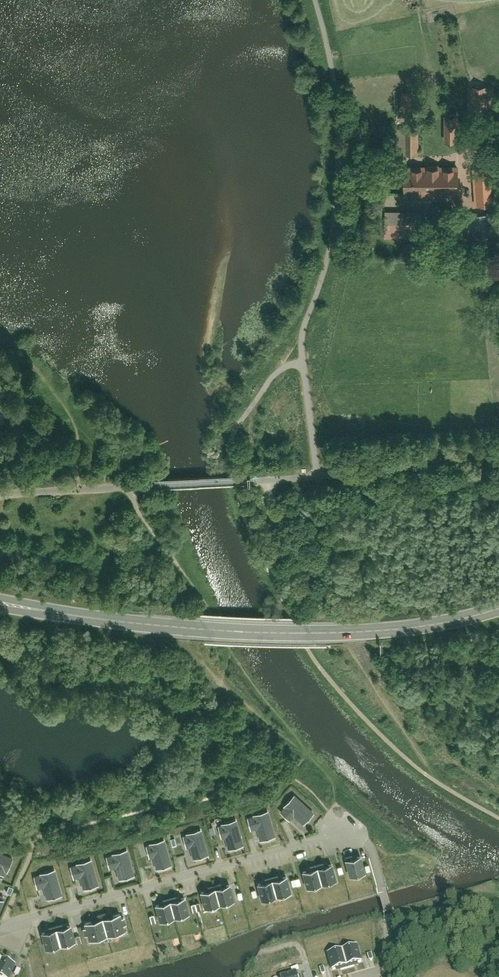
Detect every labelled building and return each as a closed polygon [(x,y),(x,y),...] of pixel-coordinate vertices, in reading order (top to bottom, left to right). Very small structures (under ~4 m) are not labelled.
[(488,76),(466,78),(468,106),(490,104),(488,76)] [(442,104),(442,132),(456,132),(456,105),(442,104)] [(419,154),(419,127),(395,127),(395,154),(419,154)] [(411,165),(410,192),(463,194),(464,167),(411,165)] [(475,181),(476,196),(487,196),(486,180),(475,181)] [(385,204),(385,229),(419,228),(419,204),(385,204)] [(484,215),(460,215),(460,227),(484,227),(484,215)] [(302,825),(313,814),(294,795),(283,807),(284,807),(279,812),(289,821),(293,816),(302,825)] [(275,835),(268,810),(247,816),(250,829),(256,828),(259,839),(275,835)] [(244,843),(236,819),(215,825),(218,838),(224,836),(227,848),(244,843)] [(207,855),(200,830),(179,836),(182,849),(188,848),(191,859),(207,855)] [(172,864),(165,839),(143,846),(147,858),(152,857),(156,869),(172,864)] [(136,873),(129,848),(107,854),(111,867),(117,865),(120,877),(136,873)] [(3,875),(12,857),(0,851),(0,873),(3,875)] [(360,855),(343,860),(348,877),(364,872),(360,855)] [(100,883),(93,858),(71,865),(75,878),(81,876),(84,888),(100,883)] [(332,863),(302,872),(306,888),(336,879),(332,863)] [(63,893),(56,868),(34,874),(37,887),(43,886),(46,897),(63,893)] [(292,893),(287,876),(257,885),(261,902),(292,893)] [(233,902),(229,885),(199,893),(204,909),(233,902)] [(188,912),(184,896),(153,903),(158,920),(188,912)] [(191,904),(193,911),(201,909),(199,901),(191,904)] [(124,932),(120,914),(84,923),(88,941),(124,932)] [(74,942),(70,926),(40,933),(44,950),(74,942)] [(362,963),(357,945),(327,953),(332,971),(362,963)] [(17,963),(0,956),(0,976),(3,976),(11,976),(17,963)]
